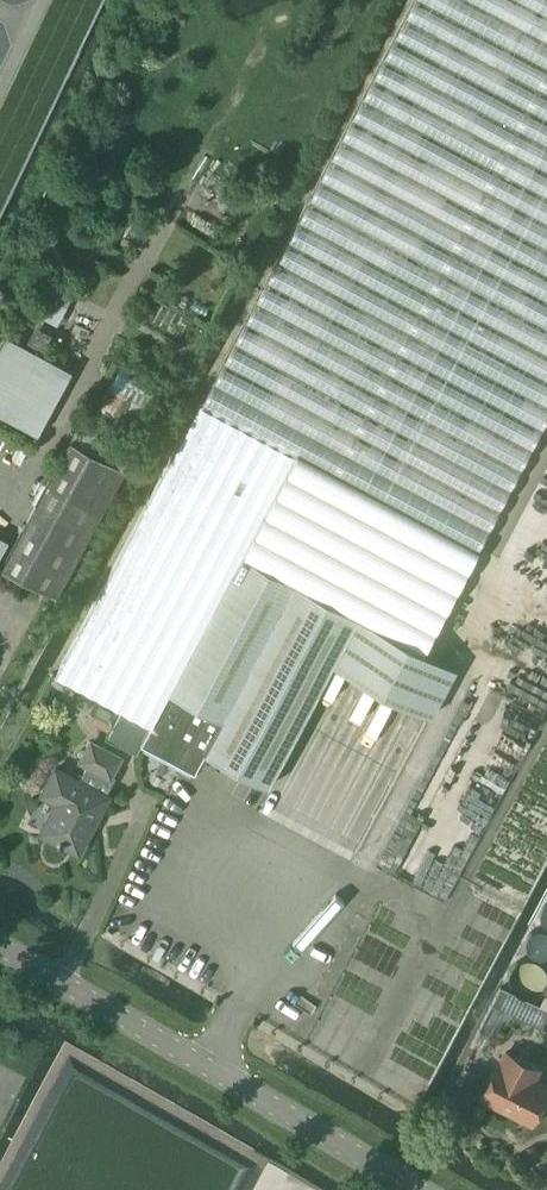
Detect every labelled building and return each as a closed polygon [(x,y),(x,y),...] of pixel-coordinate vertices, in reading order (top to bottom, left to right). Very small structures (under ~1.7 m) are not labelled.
[(202,401),(200,400),(145,506),(55,676),(76,687),(121,711),(150,727),(140,746),(193,775),(204,755),(267,788),(332,666),(429,717),(455,670),(425,654),(479,549),(546,422),(546,0),(416,0),(202,401)] [(46,295),(37,312),(57,322),(66,306),(46,295)] [(39,331),(31,345),(39,350),(47,335),(39,331)] [(154,395),(116,372),(95,408),(133,430),(154,395)] [(0,568),(56,598),(101,513),(136,447),(81,418),(46,483),(0,568)] [(0,535),(0,555),(9,540),(0,535)] [(55,676),(50,685),(72,696),(76,687),(55,676)] [(135,754),(140,746),(150,727),(121,711),(119,715),(106,739),(135,754)] [(77,853),(107,797),(105,796),(115,777),(110,775),(119,758),(92,743),(82,761),(88,764),(79,781),(56,769),(44,790),(59,799),(40,833),(77,853)] [(502,988),(493,1006),(541,1028),(546,1015),(546,1009),(502,988)] [(546,1090),(546,1087),(530,1078),(536,1067),(505,1051),(499,1062),(496,1061),(479,1094),(530,1121),(546,1090)] [(472,1070),(463,1087),(477,1093),(485,1077),(472,1070)]
